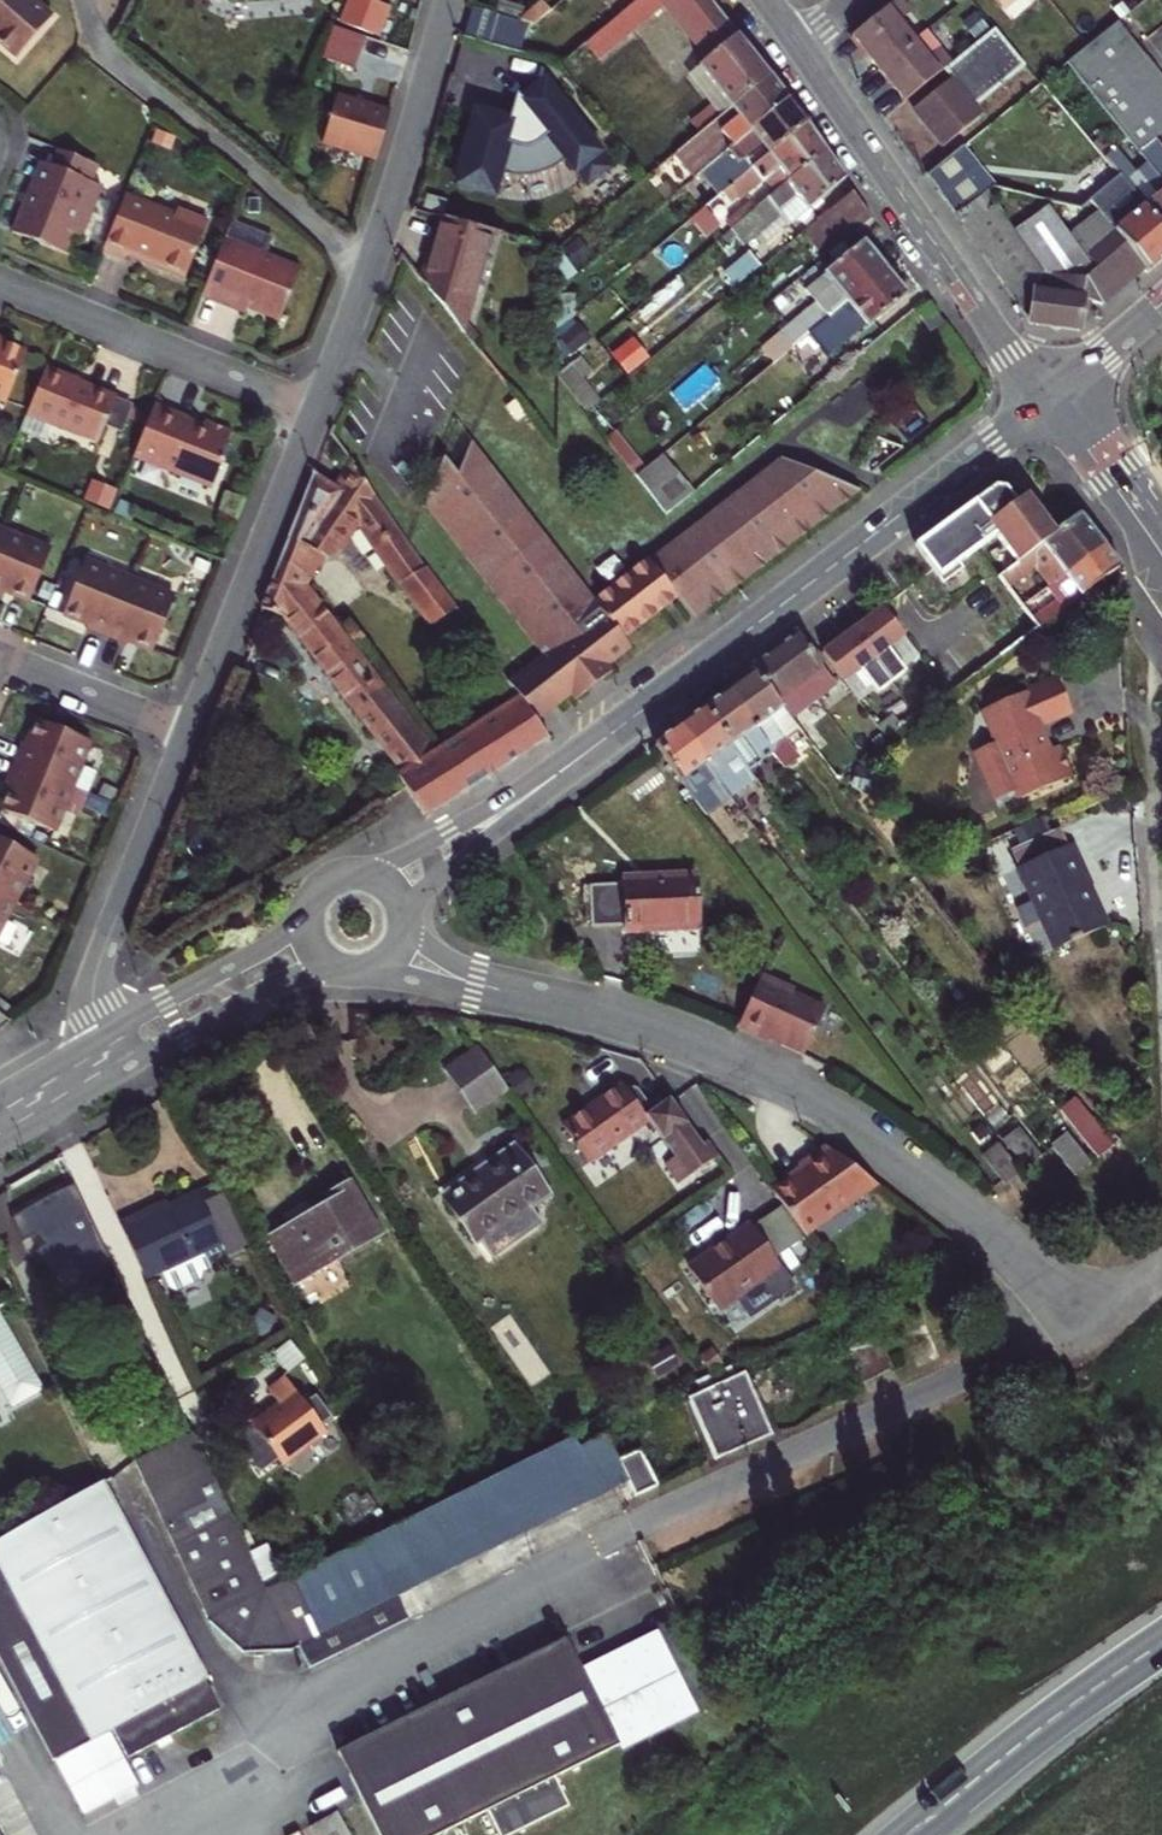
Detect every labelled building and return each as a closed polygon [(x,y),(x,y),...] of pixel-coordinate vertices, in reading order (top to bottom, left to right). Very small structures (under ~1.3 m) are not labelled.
[(34,0),(0,0),(0,43),(17,57),(52,16),(34,0)] [(262,14),(267,13),(270,14),(294,12),(298,0),(217,0),(262,14)] [(370,0),(347,0),(338,28),(364,36),(379,41),(390,7),(370,0)] [(524,8),(497,0),(494,12),(521,20),(522,17),(524,8)] [(535,26),(551,12),(541,0),(522,17),(521,20),(520,23),(535,26)] [(564,0),(541,0),(551,12),(564,0)] [(724,19),(709,0),(639,0),(585,44),(599,60),(668,3),(697,40),(724,19)] [(912,14),(901,0),(896,0),(851,36),(878,69),(914,39),(901,22),(912,14)] [(523,43),(528,25),(520,23),(497,16),(492,34),(523,43)] [(709,56),(736,34),(724,19),(697,40),(709,56)] [(1117,21),(1067,62),(1140,152),(1157,138),(1161,134),(1161,77),(1117,21)] [(353,69),(364,36),(338,28),(332,26),(321,58),(353,69)] [(973,108),(1025,65),(995,28),(952,62),(943,70),(950,79),(913,109),(944,147),(981,116),(973,108)] [(943,70),(952,62),(925,30),(914,39),(878,69),(904,102),(943,70)] [(1078,38),(1066,32),(1060,44),(1072,50),(1078,38)] [(731,110),(770,77),(736,34),(709,56),(696,66),(698,68),(731,110)] [(721,117),(731,110),(698,68),(688,75),(713,107),(721,117)] [(699,174),(788,100),(770,77),(731,110),(721,117),(700,134),(675,155),(694,178),(699,174)] [(560,104),(539,78),(521,92),(517,95),(513,91),(506,117),(501,115),(471,107),(465,129),(458,128),(450,158),(456,160),(451,180),(486,190),(493,168),(501,170),(519,170),(538,166),(555,159),(562,154),(571,165),(594,147),(586,137),(591,134),(564,100),(560,104)] [(521,92),(511,79),(501,115),(506,117),(513,91),(517,95),(521,92)] [(321,146),(375,161),(389,113),(335,97),(321,146)] [(745,174),(807,124),(788,100),(699,174),(707,184),(735,162),(745,174)] [(700,134),(721,117),(713,107),(692,124),(700,134)] [(775,193),(826,151),(807,124),(745,174),(728,188),(739,202),(765,180),(775,193)] [(1157,138),(1140,152),(1148,162),(1137,171),(1116,146),(1104,157),(1119,174),(1161,227),(1161,145),(1157,138)] [(606,163),(594,147),(571,165),(583,181),(606,163)] [(981,195),(992,187),(962,147),(926,176),(954,216),(981,195)] [(81,238),(102,187),(92,183),(83,180),(90,163),(59,150),(52,167),(45,184),(33,179),(12,232),(65,254),(73,235),(81,238)] [(789,226),(844,180),(826,151),(775,193),(731,230),(736,237),(743,245),(754,237),(780,215),(788,225),(789,226)] [(52,167),(40,162),(33,179),(45,184),(52,167)] [(99,166),(90,163),(83,180),(92,183),(99,166)] [(1161,259),(1161,227),(1119,174),(1108,184),(1103,179),(1097,183),(1088,174),(1068,191),(1034,181),(1030,197),(1080,209),(1091,201),(1100,211),(1146,266),(1149,270),(1161,259)] [(822,259),(871,219),(853,192),(803,233),(822,259)] [(159,266),(158,268),(185,279),(207,223),(177,211),(174,215),(125,196),(102,252),(124,262),(127,253),(159,266)] [(244,213),(261,213),(261,198),(244,198),(244,213)] [(702,239),(720,225),(706,207),(687,222),(702,239)] [(762,246),(788,225),(780,215),(754,237),(762,246)] [(420,279),(461,330),(489,231),(442,219),(436,239),(441,240),(436,257),(427,254),(420,279)] [(728,243),(736,237),(731,230),(722,237),(728,243)] [(1096,268),(1086,255),(1071,234),(1061,241),(1070,253),(1041,273),(1083,279),(1096,268)] [(300,269),(225,238),(202,296),(222,304),(224,298),(280,320),(300,269)] [(573,269),(591,254),(578,238),(557,254),(557,292),(577,274),(573,269)] [(791,347),(886,269),(863,241),(805,290),(816,302),(779,333),(791,347)] [(760,266),(748,252),(725,272),(737,286),(760,266)] [(867,328),(907,295),(886,269),(791,347),(802,361),(830,339),(839,349),(867,326),(867,328)] [(573,356),(592,340),(579,323),(559,339),(573,356)] [(6,403),(26,352),(0,342),(0,401),(6,403)] [(782,378),(802,361),(791,347),(771,365),(782,378)] [(581,380),(593,370),(581,356),(569,366),(581,380)] [(69,376),(46,366),(27,415),(58,427),(59,425),(100,441),(102,435),(116,400),(117,398),(68,378),(69,376)] [(586,413),(599,402),(581,380),(569,366),(558,375),(586,413)] [(131,406),(116,400),(102,435),(117,441),(131,406)] [(186,417),(155,404),(134,456),(212,488),(223,462),(220,461),(232,432),(205,421),(203,427),(185,420),(186,417)] [(51,445),(58,427),(27,415),(20,432),(51,445)] [(458,422),(444,455),(458,473),(472,440),(458,422)] [(520,697),(537,721),(571,694),(574,699),(613,670),(609,664),(631,647),(624,638),(678,597),(695,619),(860,491),(782,457),(649,559),(648,557),(595,599),(472,440),(458,473),(444,455),(426,502),(543,654),(509,680),(520,697)] [(666,514),(689,496),(667,468),(680,457),(671,447),(636,475),(652,494),(666,514)] [(372,496),(374,494),(349,461),(344,469),(350,471),(340,489),(314,474),(288,539),(323,550),(337,543),(358,516),(403,581),(435,624),(442,619),(456,608),(426,566),(423,568),(372,496)] [(1023,493),(995,486),(934,532),(938,536),(918,551),(944,585),(965,569),(961,564),(998,537),(1018,564),(1056,536),(1023,493)] [(1018,576),(1035,564),(1052,586),(1104,546),(1082,517),(1056,536),(1018,564),(1000,578),(1008,589),(1021,580),(1018,576)] [(915,546),(918,551),(938,536),(934,532),(915,546)] [(6,533),(0,548),(0,594),(5,596),(7,590),(30,601),(50,550),(6,533)] [(288,539),(280,559),(306,572),(323,550),(288,539)] [(1104,546),(1052,586),(1047,589),(1055,600),(1031,619),(1039,629),(1121,568),(1104,546)] [(286,619),(403,772),(430,755),(426,750),(299,581),(306,572),(280,559),(260,609),(286,619)] [(86,629),(106,637),(129,580),(85,562),(63,614),(88,623),(86,629)] [(174,598),(129,580),(106,637),(126,645),(128,640),(153,650),(174,598)] [(456,638),(471,627),(456,608),(442,619),(456,638)] [(905,637),(882,608),(822,654),(845,683),(861,671),(878,694),(907,672),(889,650),(905,637)] [(829,673),(797,633),(774,651),(814,701),(826,691),(818,682),(829,673)] [(808,705),(814,701),(774,651),(751,668),(755,673),(799,728),(811,744),(823,734),(824,733),(800,702),(804,699),(808,705)] [(755,673),(729,691),(773,752),(786,769),(800,758),(784,739),(799,728),(755,673)] [(1060,678),(1024,692),(1038,725),(1073,710),(1060,678)] [(705,709),(746,766),(750,771),(773,752),(729,691),(705,709)] [(990,787),(1007,794),(1019,789),(1023,798),(1069,779),(1056,748),(1049,751),(1038,725),(1024,692),(985,709),(999,741),(976,751),(990,787)] [(425,819),(550,739),(537,721),(520,697),(430,755),(403,772),(398,776),(425,819)] [(746,766),(705,709),(680,726),(732,797),(756,779),(750,771),(746,766)] [(23,743),(15,764),(72,787),(90,742),(38,721),(28,745),(23,743)] [(706,817),(732,797),(680,726),(654,745),(695,802),(706,817)] [(823,734),(811,744),(818,752),(830,743),(823,734)] [(54,832),(72,787),(15,764),(6,784),(11,786),(1,811),(54,832)] [(996,798),(1007,794),(990,787),(996,798)] [(1009,851),(1017,869),(1066,847),(1058,829),(1009,851)] [(14,902),(37,859),(0,840),(0,894),(14,902)] [(1030,896),(1041,900),(1048,915),(1043,927),(1053,950),(1102,928),(1084,888),(1091,886),(1073,844),(1066,847),(1017,869),(1030,896)] [(626,932),(699,928),(695,875),(623,879),(624,885),(589,887),(591,928),(626,926),(626,932)] [(14,902),(0,894),(0,929),(14,902)] [(1041,900),(1030,896),(1043,927),(1048,915),(1041,900)] [(793,992),(759,977),(737,1029),(766,1042),(768,1038),(780,1044),(781,1047),(804,1057),(825,1010),(792,995),(793,992)] [(10,1022),(0,1013),(0,1030),(10,1022)] [(475,1112),(494,1098),(491,1094),(504,1086),(479,1048),(446,1070),(475,1112)] [(589,1164),(648,1122),(674,1158),(664,1165),(678,1185),(718,1157),(706,1141),(701,1144),(669,1098),(652,1110),(637,1089),(632,1088),(627,1091),(622,1085),(563,1126),(589,1164)] [(494,1098),(507,1090),(504,1086),(491,1094),(494,1098)] [(1061,1110),(1098,1158),(1113,1146),(1076,1098),(1061,1110)] [(1003,1141),(1025,1170),(1041,1157),(1019,1128),(1003,1141)] [(1052,1148),(1074,1177),(1090,1164),(1068,1135),(1052,1148)] [(1020,1174),(999,1145),(983,1157),(1005,1186),(1020,1174)] [(479,1246),(485,1254),(495,1257),(541,1225),(542,1221),(532,1208),(549,1197),(513,1146),(489,1163),(494,1169),(446,1203),(478,1247),(479,1246)] [(802,1171),(772,1192),(803,1236),(876,1185),(825,1147),(798,1166),(802,1171)] [(494,1169),(489,1163),(442,1196),(446,1203),(494,1169)] [(329,1203),(268,1238),(295,1284),(379,1235),(349,1183),(325,1196),(329,1203)] [(228,1258),(247,1248),(217,1185),(140,1222),(138,1217),(120,1225),(145,1279),(163,1270),(171,1287),(177,1289),(204,1276),(205,1274),(204,1270),(211,1267),(207,1257),(204,1251),(221,1243),(224,1249),(228,1258)] [(781,1206),(753,1226),(775,1258),(804,1238),(803,1236),(781,1206)] [(753,1226),(751,1224),(688,1270),(718,1312),(740,1297),(754,1316),(796,1286),(775,1258),(753,1226)] [(221,1243),(204,1251),(207,1257),(224,1249),(221,1243)] [(963,1313),(973,1306),(965,1292),(954,1298),(963,1313)] [(847,1350),(862,1383),(892,1369),(877,1337),(847,1350)] [(699,1357),(711,1374),(723,1365),(711,1348),(699,1357)] [(678,1364),(669,1350),(647,1362),(656,1376),(678,1364)] [(697,1382),(701,1393),(719,1385),(714,1374),(697,1382)] [(755,1443),(771,1435),(744,1374),(719,1385),(739,1432),(748,1428),(755,1443)] [(277,1459),(281,1465),(325,1433),(321,1428),(305,1405),(285,1379),(269,1392),(279,1406),(252,1426),(249,1421),(233,1433),(261,1471),(277,1459)] [(701,1393),(688,1399),(715,1461),(755,1443),(748,1428),(739,1432),(719,1385),(701,1393)] [(305,1405),(321,1428),(333,1419),(317,1396),(305,1405)] [(395,1596),(608,1493),(627,1483),(634,1498),(657,1487),(640,1451),(619,1461),(607,1436),(582,1448),(575,1437),(267,1591),(192,1434),(134,1460),(209,1619),(208,1620),(241,1653),(254,1652),(254,1657),(264,1657),(263,1652),(291,1651),(298,1647),(309,1669),(408,1620),(395,1596)] [(207,1681),(182,1633),(103,1483),(0,1541),(0,1659),(30,1717),(52,1762),(112,1731),(126,1758),(155,1743),(158,1749),(172,1742),(169,1736),(218,1710),(203,1682),(207,1681)] [(655,1638),(626,1652),(624,1648),(609,1655),(612,1660),(583,1674),(566,1638),(337,1751),(379,1834),(439,1834),(487,1811),(499,1834),(509,1834),(569,1805),(555,1777),(690,1710),(655,1638)] [(337,1812),(294,1834),(350,1834),(337,1812)]
